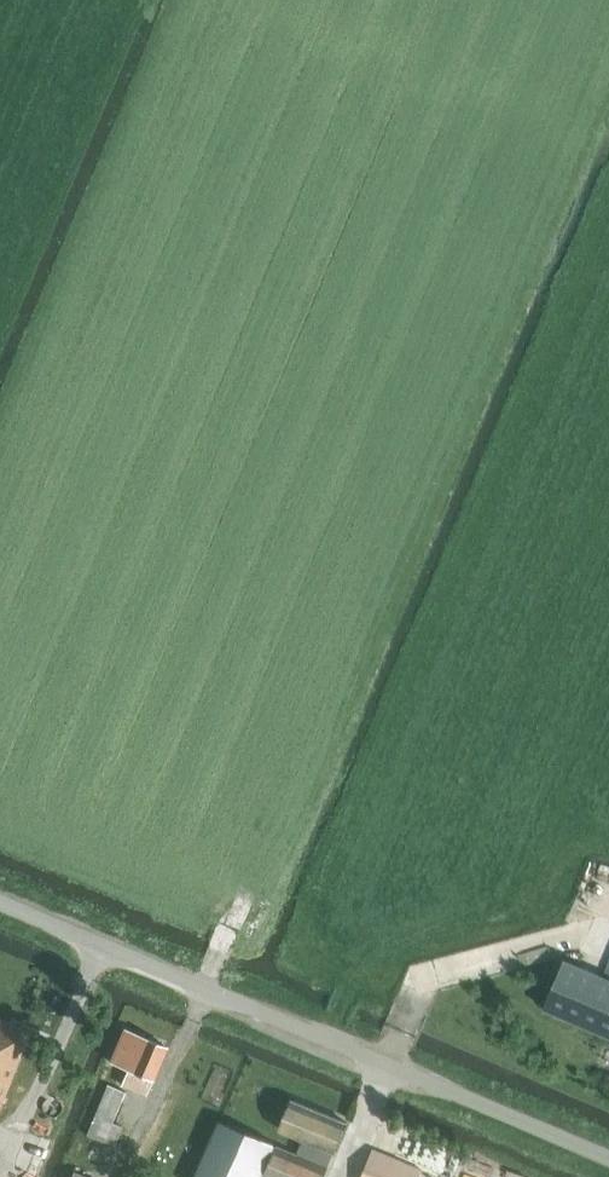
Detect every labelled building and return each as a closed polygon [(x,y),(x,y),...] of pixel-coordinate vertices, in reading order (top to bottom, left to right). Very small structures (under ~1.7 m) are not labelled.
[(563,963),(544,1007),(608,1035),(608,958),(602,974),(565,959),(563,963)] [(29,1031),(0,1020),(0,1102),(29,1031)] [(124,1029),(110,1062),(126,1069),(120,1085),(144,1095),(166,1046),(124,1029)] [(112,1121),(125,1091),(107,1084),(86,1135),(114,1146),(122,1125),(112,1121)] [(264,1175),(270,1176),(324,1176),(328,1166),(334,1151),(335,1151),(347,1121),(292,1098),(279,1128),(303,1138),(296,1153),(276,1144),(264,1175)] [(195,1176),(260,1176),(275,1143),(221,1119),(195,1176)] [(361,1176),(418,1176),(422,1169),(373,1149),(361,1176)]
